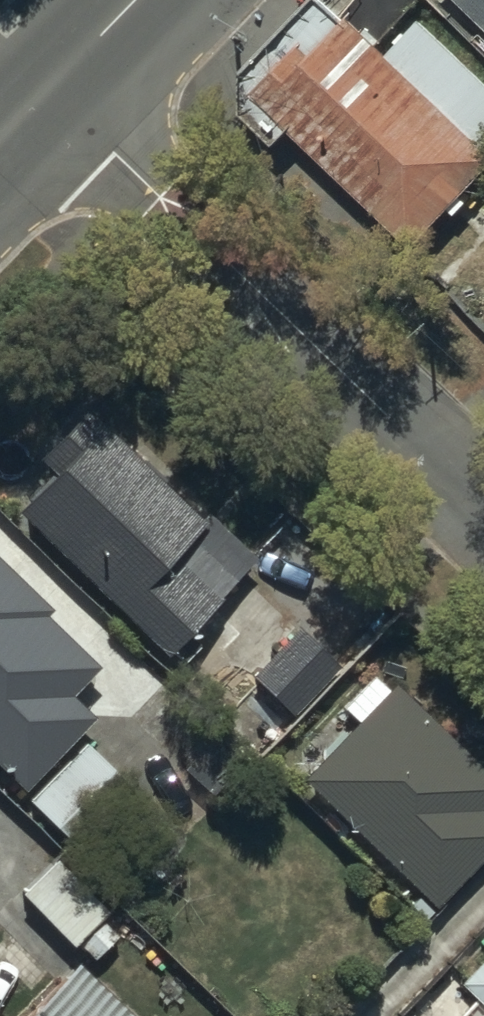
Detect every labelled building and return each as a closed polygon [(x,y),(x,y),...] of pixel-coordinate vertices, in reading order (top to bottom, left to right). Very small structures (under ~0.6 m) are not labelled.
[(342,19),(322,0),(307,0),(239,69),(242,115),(268,141),(289,123),(411,243),(483,168),(483,78),(419,14),(386,48),(349,11),(342,19)] [(483,24),(483,0),(461,0),(483,24)] [(53,468),(12,508),(163,659),(255,567),(87,400),(36,451),(53,468)] [(15,797),(77,736),(31,690),(79,643),(43,607),(33,617),(4,588),(0,592),(0,782),(15,797)] [(292,626),(248,681),(295,718),(339,664),(292,626)] [(298,777),(433,909),(483,856),(483,817),(479,813),(483,807),(483,777),(374,673),(343,705),(355,717),(298,777)] [(79,748),(28,807),(71,843),(24,897),(74,940),(170,828),(79,748)] [(456,984),(483,1011),(483,955),(456,984)] [(28,1015),(143,1015),(82,958),(28,1015)]
